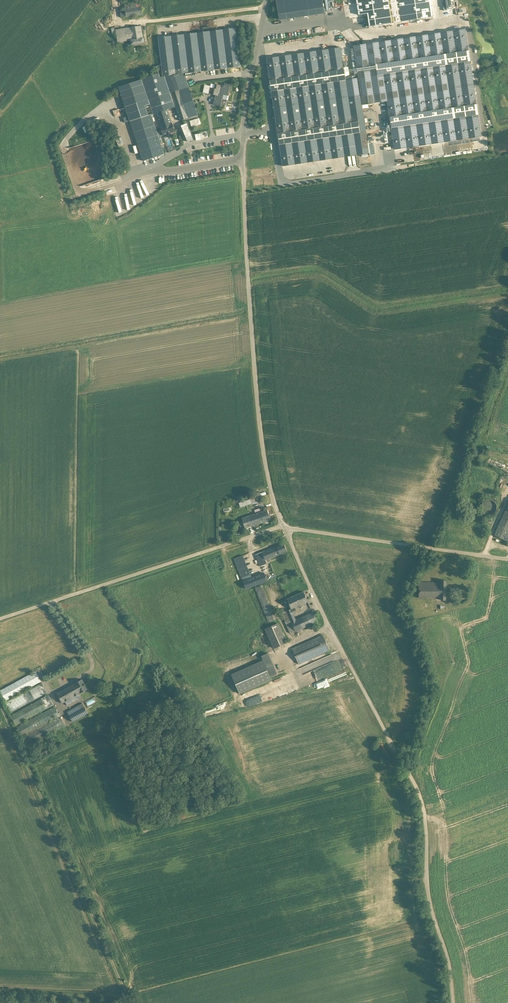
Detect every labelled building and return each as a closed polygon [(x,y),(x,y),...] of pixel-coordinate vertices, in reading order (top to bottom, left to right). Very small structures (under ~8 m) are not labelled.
[(279,19),(324,12),(322,0),(276,0),(279,19)] [(358,15),(367,14),(369,26),(432,16),(430,0),(356,0),(358,15)] [(131,8),(125,9),(126,17),(142,15),(141,7),(131,8)] [(118,42),(130,40),(130,36),(142,34),(141,26),(116,30),(118,42)] [(235,28),(158,38),(163,76),(165,76),(185,73),(240,67),(235,28)] [(353,46),(358,78),(361,95),(362,105),(368,104),(387,101),(394,150),(481,139),(466,31),(353,46)] [(142,34),(130,36),(130,40),(131,45),(144,43),(143,38),(142,34)] [(328,50),(266,59),(273,108),(348,96),(346,80),(345,76),(349,76),(348,67),(344,68),(341,48),(328,49),(328,50)] [(165,76),(160,77),(159,73),(141,79),(142,79),(147,95),(149,101),(150,104),(153,114),(175,107),(170,93),(165,76)] [(185,73),(165,76),(170,93),(171,93),(189,87),(185,73)] [(358,78),(346,80),(348,96),(361,95),(358,78)] [(142,79),(118,87),(130,121),(136,138),(157,131),(153,121),(155,121),(154,117),(152,118),(151,114),(148,115),(145,106),(150,104),(149,101),(147,95),(142,79)] [(224,86),(216,84),(215,89),(214,88),(213,93),(216,94),(214,105),(221,106),(223,99),(228,100),(231,85),(225,83),(224,86)] [(189,87),(171,93),(180,121),(188,118),(189,118),(198,115),(189,87)] [(348,96),(273,108),(282,166),(369,153),(363,108),(368,108),(368,104),(362,105),(361,95),(348,96)] [(167,110),(153,114),(154,117),(155,121),(157,126),(160,125),(162,124),(161,123),(170,120),(167,110)] [(170,120),(161,123),(162,124),(160,125),(163,135),(168,134),(170,133),(175,132),(172,123),(171,123),(170,120)] [(180,125),(187,141),(193,139),(186,123),(180,125)] [(157,131),(136,138),(143,161),(164,154),(157,131)] [(492,459),(490,464),(507,472),(507,465),(492,459)] [(496,510),(497,507),(496,504),(494,502),(492,500),(489,499),(486,500),(483,502),(482,504),(481,507),(482,510),(484,513),(486,514),(489,515),(492,514),(495,513),(496,510)] [(506,509),(494,535),(506,540),(507,535),(507,510),(506,509)] [(267,510),(249,516),(252,526),(270,520),(267,510)] [(249,516),(242,518),(245,528),(252,526),(249,516)] [(283,543),(276,546),(279,554),(282,553),(287,551),(283,543)] [(276,546),(262,552),(266,564),(283,557),(282,553),(279,554),(276,546)] [(262,552),(255,554),(260,566),(266,564),(262,552)] [(236,563),(243,581),(251,578),(245,560),(236,563)] [(251,578),(243,581),(246,589),(267,580),(264,573),(251,578)] [(441,582),(419,582),(419,598),(437,598),(437,593),(441,593),(441,589),(440,589),(441,582)] [(262,585),(255,588),(263,607),(270,605),(262,585)] [(303,591),(295,595),(300,605),(308,602),(303,591)] [(295,607),(300,605),(295,595),(287,599),(290,607),(289,607),(290,609),(291,609),(295,607)] [(289,607),(290,607),(287,599),(281,601),(285,609),(289,607)] [(270,605),(263,607),(268,622),(275,619),(270,605)] [(290,609),(286,611),(291,622),(296,620),(293,614),(297,613),(295,607),(291,609),(290,609)] [(291,622),(286,611),(281,613),(290,633),(295,631),(291,622)] [(311,613),(299,618),(303,628),(315,623),(311,613)] [(296,620),(291,622),(295,631),(303,628),(299,618),(296,620)] [(278,624),(265,629),(273,648),(286,642),(278,624)] [(323,635),(292,649),(299,664),(329,650),(323,635)] [(277,673),(268,653),(261,656),(263,660),(270,676),(277,673)] [(331,654),(301,668),(304,675),(334,661),(331,654)] [(263,660),(230,675),(239,693),(271,679),(270,676),(263,660)] [(36,671),(0,690),(6,701),(41,681),(36,671)] [(82,679),(75,683),(80,693),(87,689),(82,679)] [(294,680),(245,700),(249,708),(297,688),(294,680)] [(42,683),(5,703),(11,713),(47,693),(42,683)] [(75,683),(57,693),(62,703),(80,693),(75,683)] [(48,695),(41,699),(46,709),(54,705),(48,695)] [(41,699),(10,715),(16,725),(46,709),(41,699)] [(83,703),(67,712),(72,722),(88,713),(83,703)] [(55,706),(15,727),(21,737),(60,716),(55,706)] [(21,737),(20,738),(25,748),(66,726),(60,716),(21,737)] [(384,740),(377,743),(384,761),(392,759),(384,740)]
